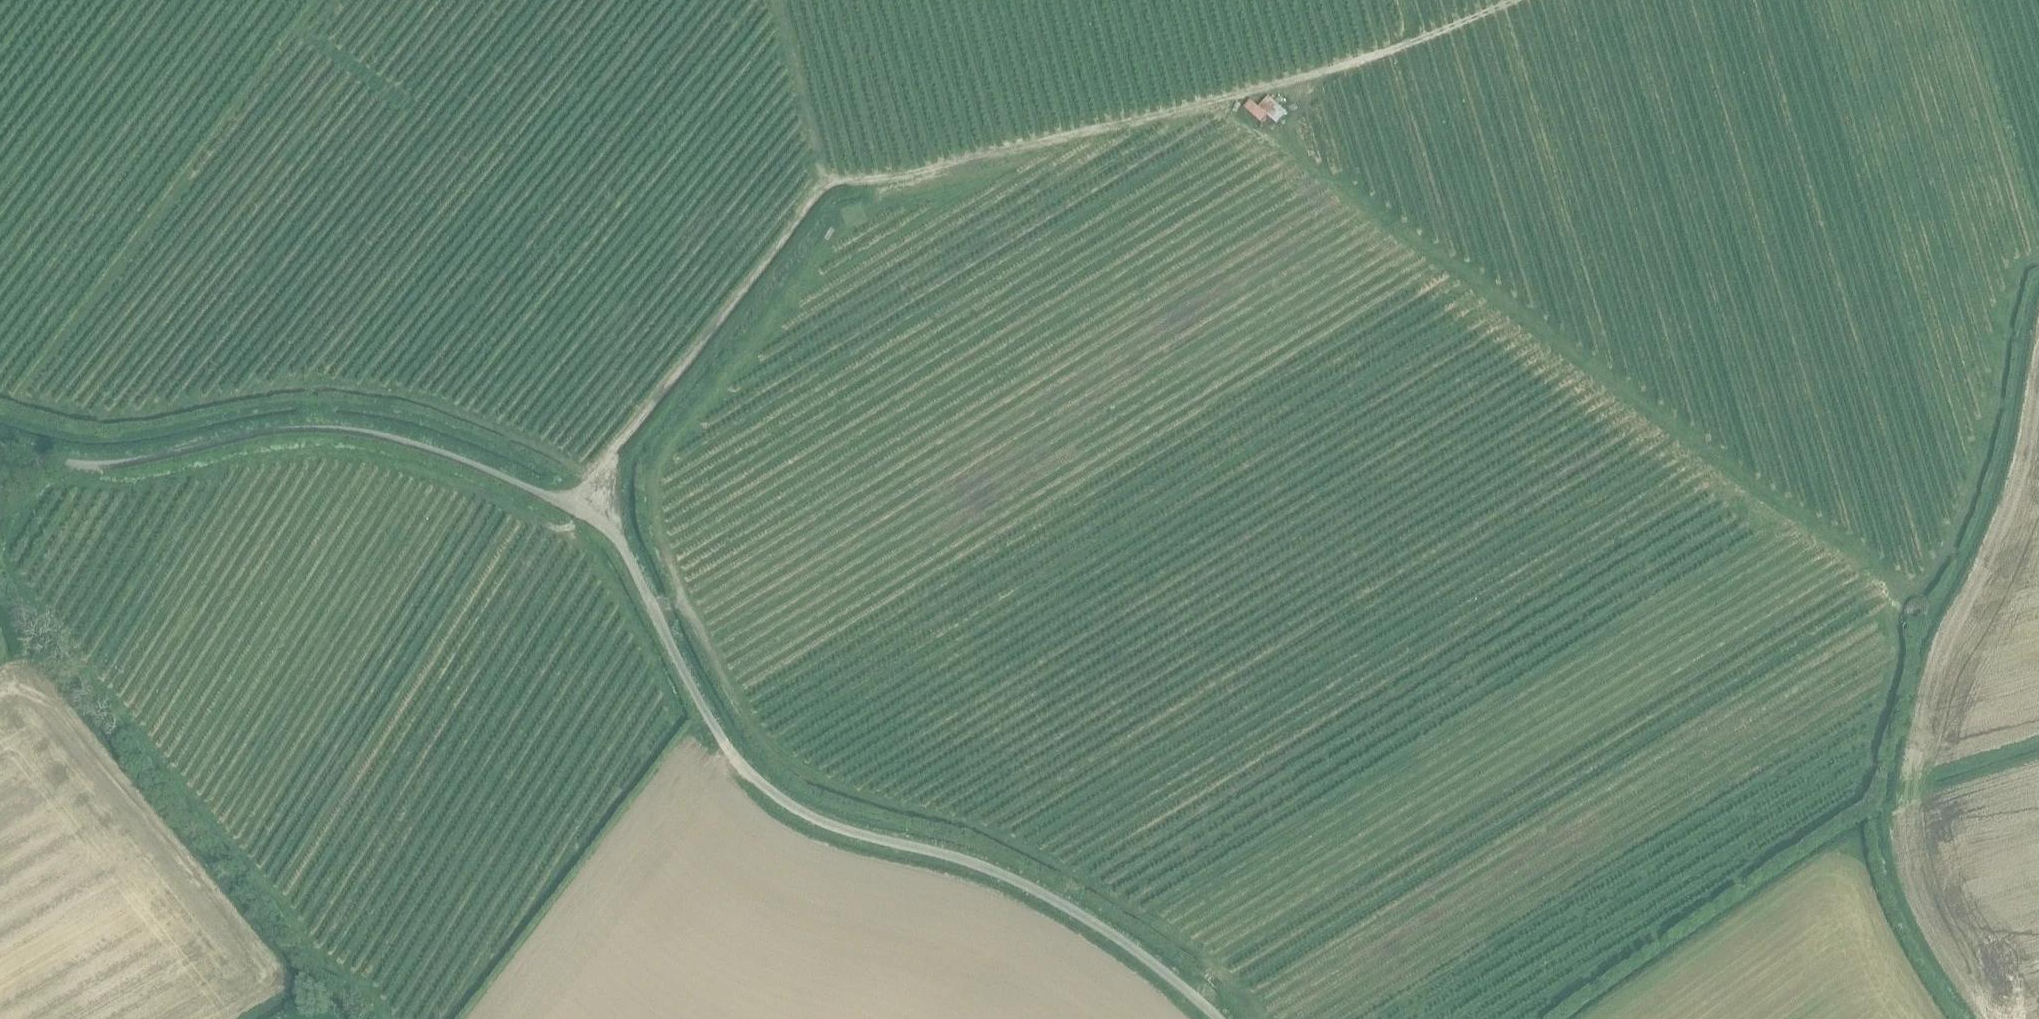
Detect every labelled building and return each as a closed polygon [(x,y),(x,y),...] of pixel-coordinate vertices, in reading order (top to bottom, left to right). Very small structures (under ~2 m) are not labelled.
[(1268,117),(1250,101),(1243,109),(1261,125),(1268,117)]
